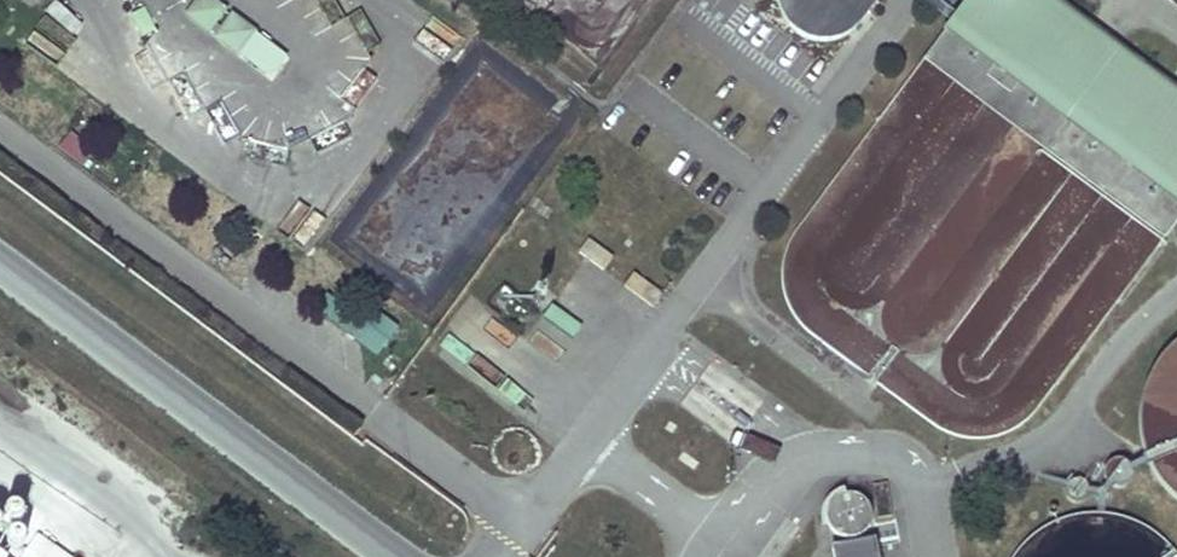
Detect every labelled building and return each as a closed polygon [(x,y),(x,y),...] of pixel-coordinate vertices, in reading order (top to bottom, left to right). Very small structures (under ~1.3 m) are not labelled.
[(190,11),(209,26),(224,7),(215,0),(198,0),(190,11)] [(771,11),(778,23),(786,31),(799,38),(814,40),(829,37),(844,28),(867,0),(769,0),(771,11)] [(1043,0),(956,0),(931,33),(1169,215),(1176,204),(1176,103),(1043,0)] [(65,59),(84,23),(53,8),(35,43),(65,59)] [(233,14),(218,33),(237,48),(252,29),(233,14)] [(440,66),(458,44),(432,23),(415,45),(440,66)] [(291,217),(323,226),(332,196),(299,187),(291,217)] [(279,222),(271,234),(298,253),(306,241),(279,222)] [(580,253),(604,269),(614,256),(590,239),(580,253)] [(664,293),(635,270),(625,282),(655,306),(664,293)] [(398,328),(367,305),(359,316),(328,292),(318,304),(380,351),(398,328)] [(461,352),(451,364),(477,383),(486,371),(461,352)] [(36,539),(25,556),(63,556),(36,539)] [(857,541),(812,548),(814,556),(859,556),(857,541)]
